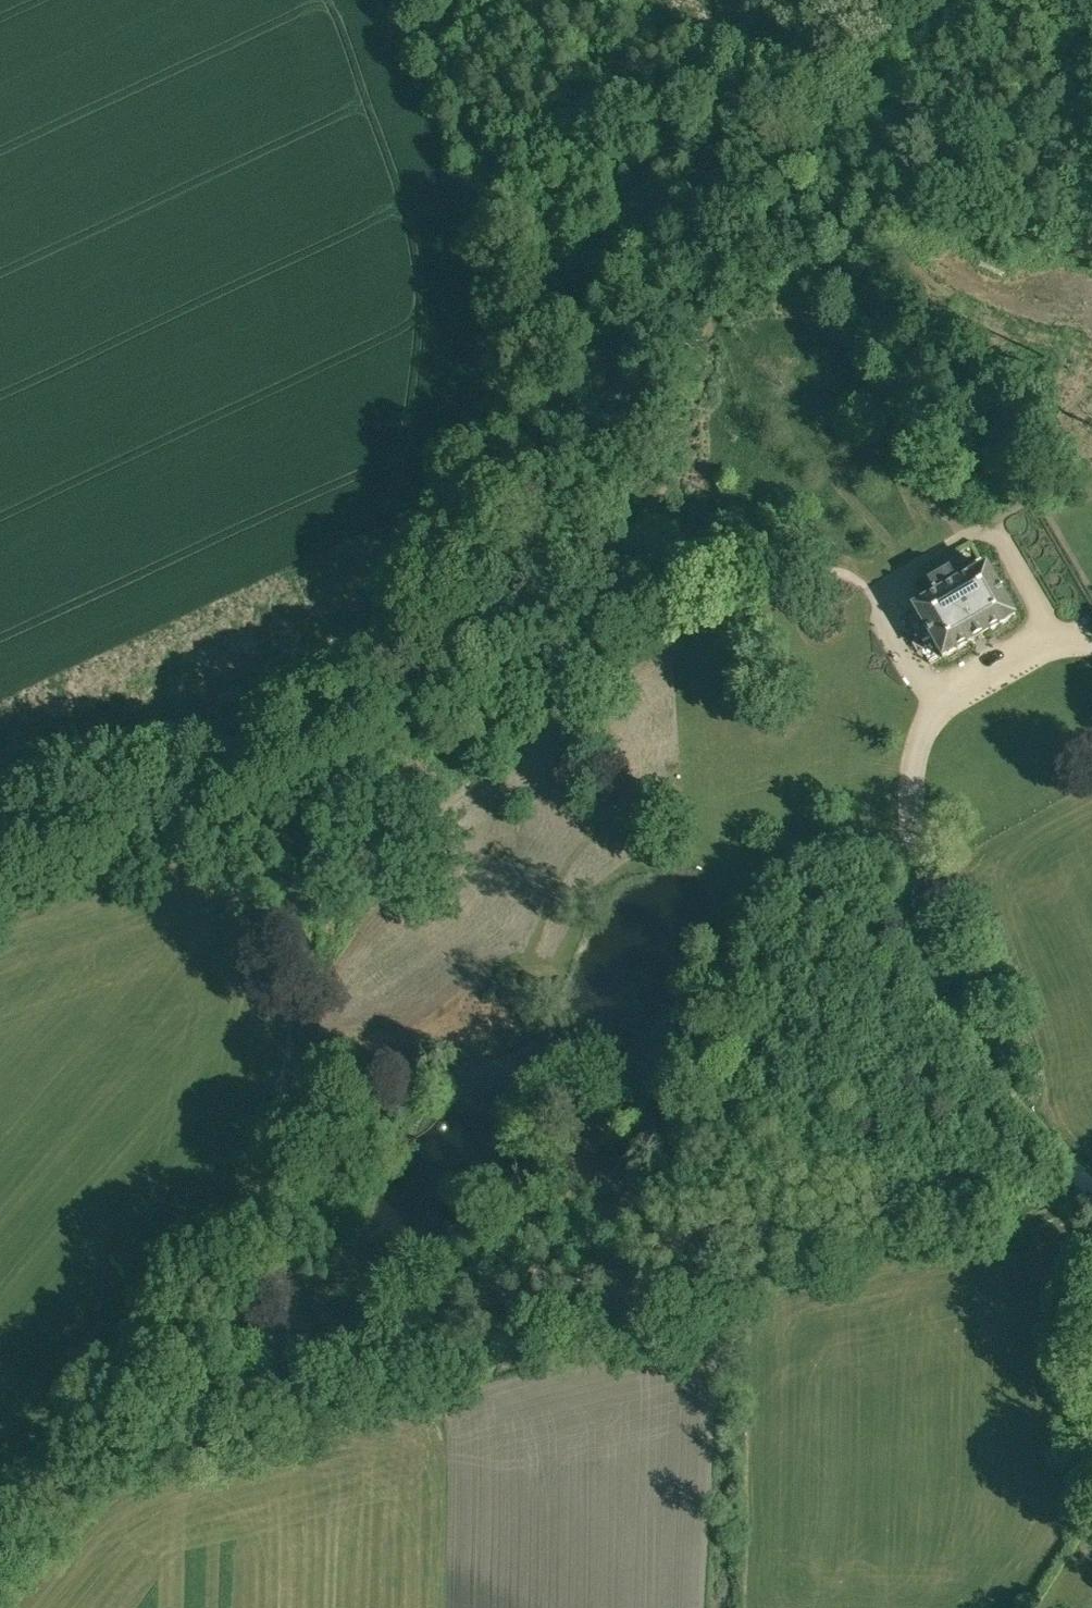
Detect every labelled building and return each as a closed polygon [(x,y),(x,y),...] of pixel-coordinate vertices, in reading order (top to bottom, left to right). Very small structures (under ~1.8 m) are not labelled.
[(1015,617),(987,568),(972,577),(964,562),(929,582),(937,594),(913,608),(943,658),(1015,617)]
